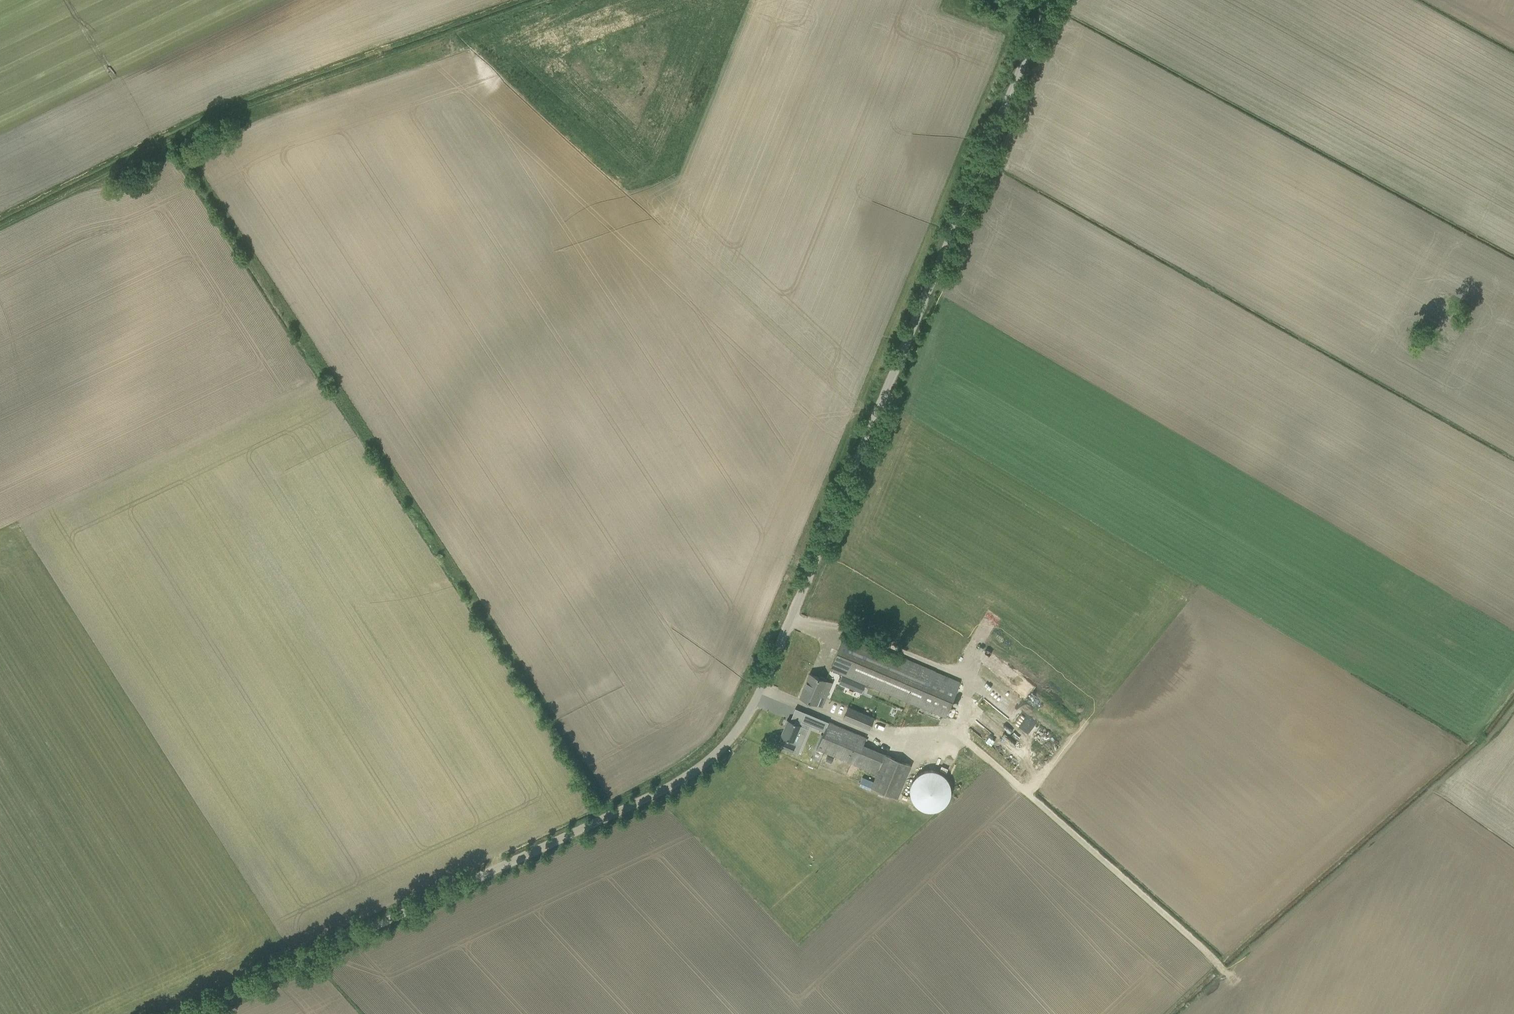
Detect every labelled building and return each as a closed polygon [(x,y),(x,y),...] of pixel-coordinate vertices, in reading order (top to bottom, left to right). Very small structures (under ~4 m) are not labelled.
[(1002,621),(995,631),(1005,638),(1012,627),(1002,621)] [(935,671),(854,637),(845,633),(830,669),(920,707),(920,706),(945,717),(959,682),(935,671)] [(809,673),(799,697),(816,704),(816,703),(823,706),(829,690),(832,683),(826,680),(826,678),(820,675),(819,677),(809,673)] [(842,675),(838,682),(861,692),(864,684),(842,675)] [(843,718),(870,730),(874,718),(848,707),(843,718)] [(802,721),(824,731),(828,721),(823,719),(820,718),(811,714),(805,712),(802,721)] [(808,728),(787,719),(780,736),(784,737),(783,739),(782,739),(779,746),(792,752),(796,742),(801,745),(808,728)] [(865,737),(828,721),(817,749),(876,774),(870,787),(898,799),(911,765),(885,754),(885,753),(863,744),(865,737)] [(904,787),(926,815),(953,794),(931,766),(904,787)]
